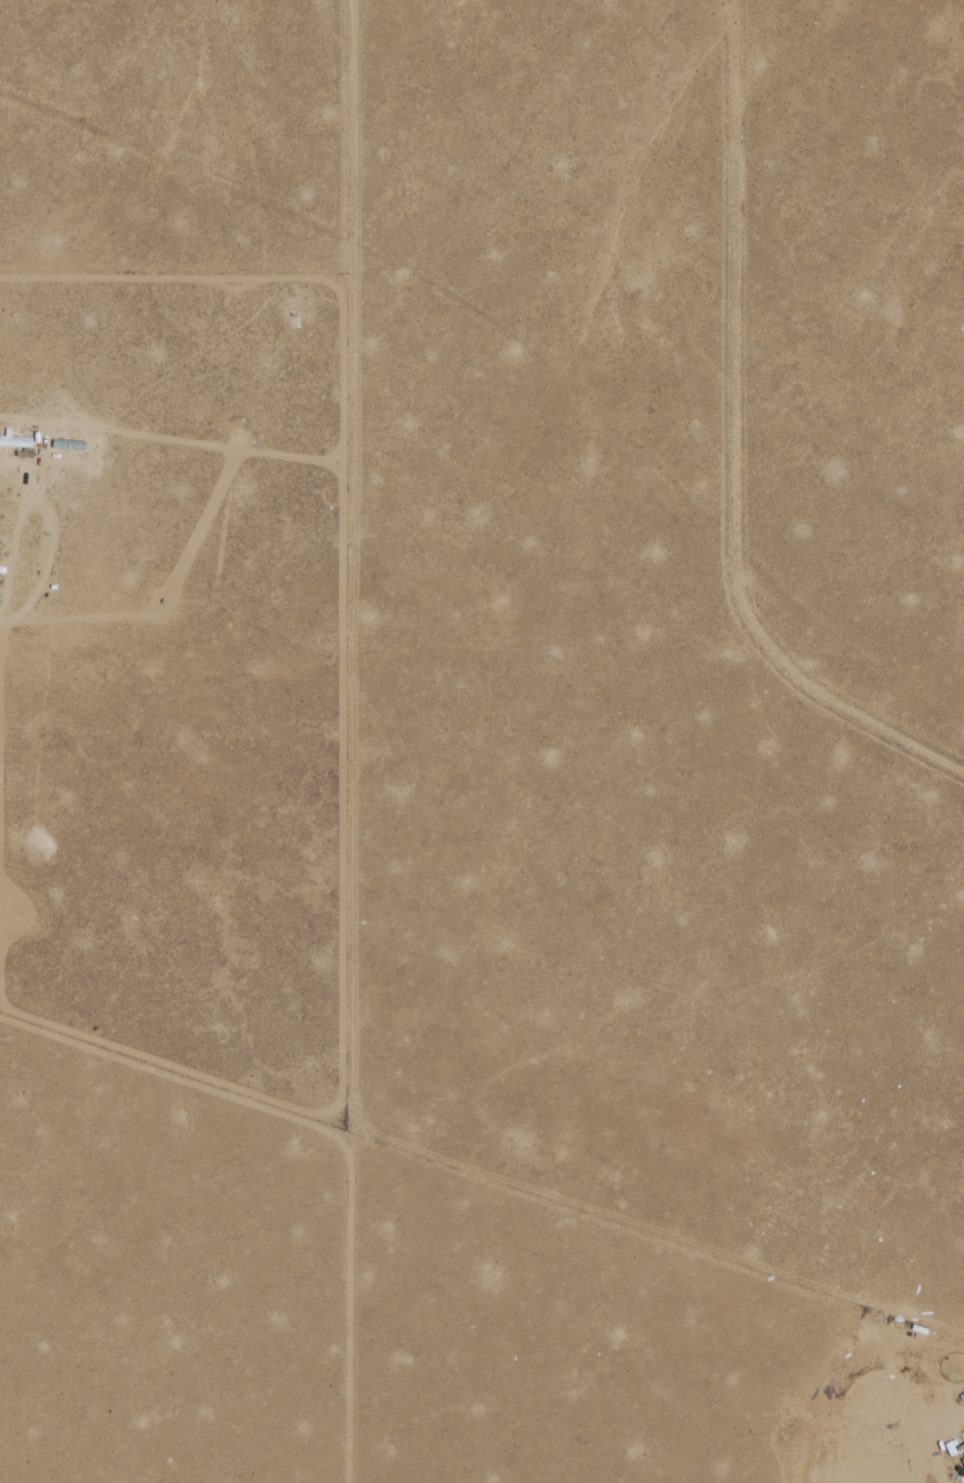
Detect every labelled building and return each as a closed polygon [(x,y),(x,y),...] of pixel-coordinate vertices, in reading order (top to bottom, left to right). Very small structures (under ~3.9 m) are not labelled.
[(34,449),(36,427),(8,424),(7,434),(0,433),(0,446),(34,449)] [(53,437),(53,445),(86,448),(87,440),(53,437)]
